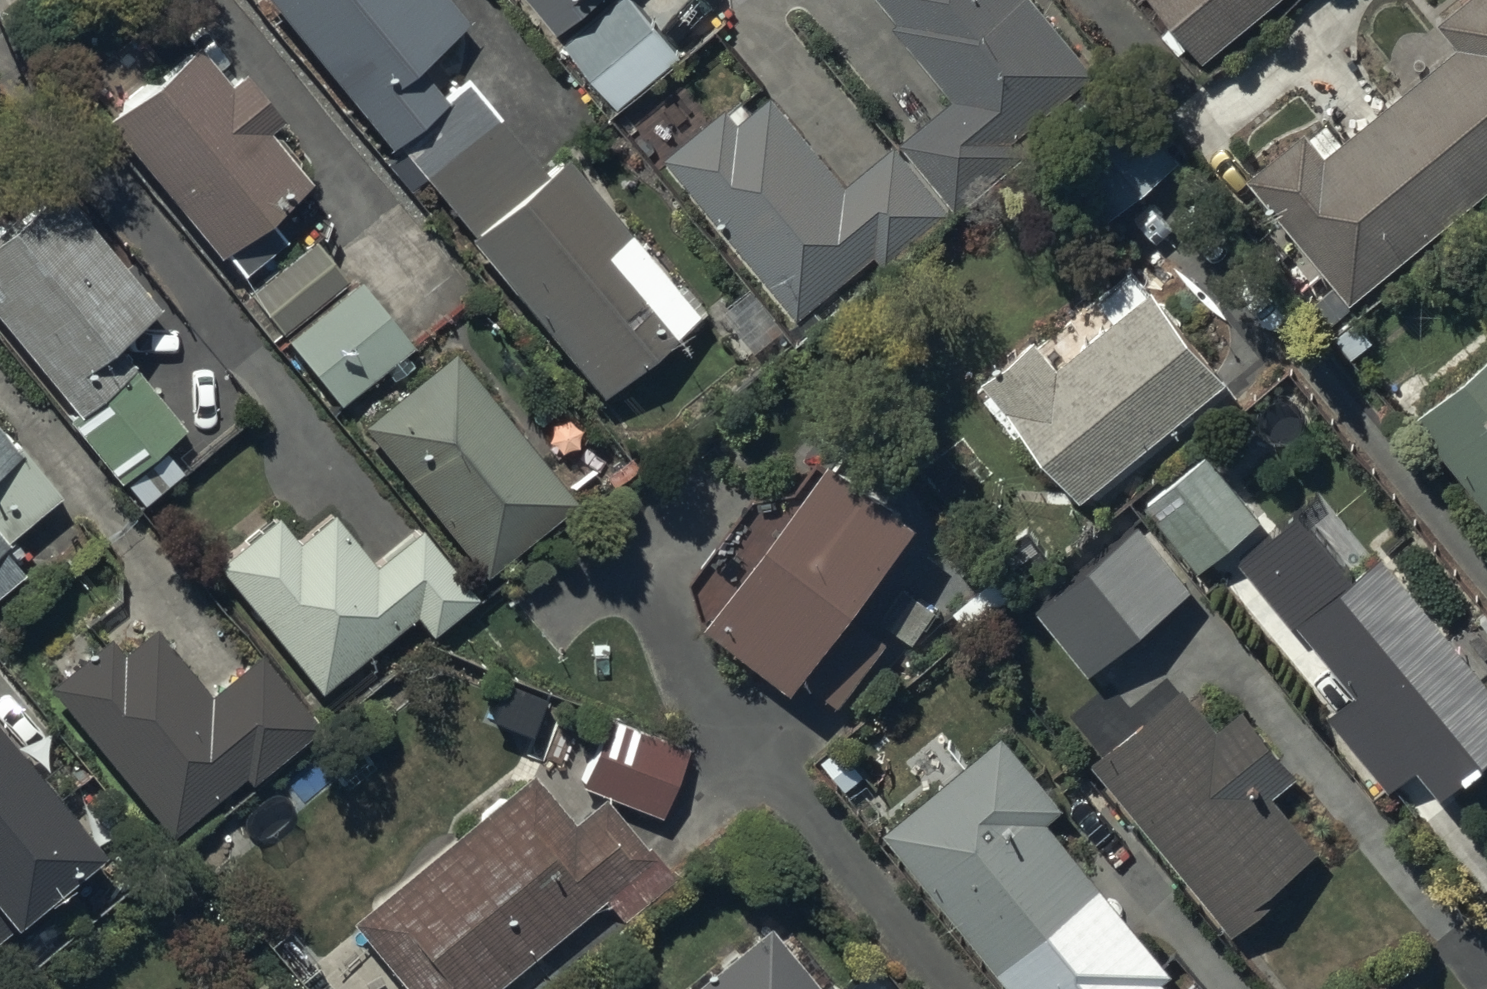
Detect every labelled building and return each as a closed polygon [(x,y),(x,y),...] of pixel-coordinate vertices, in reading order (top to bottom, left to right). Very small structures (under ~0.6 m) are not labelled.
[(386,151),(395,143),(469,234),(463,240),(592,400),(695,317),(565,157),(542,176),(461,77),(452,84),(426,52),(461,24),(442,0),(264,0),(386,151)] [(555,29),(591,0),(531,0),(555,29)] [(562,40),(615,105),(680,53),(637,0),(611,0),(562,40)] [(1040,0),(880,0),(895,20),(892,23),(953,99),(900,142),(954,208),(1023,152),(1011,138),(1032,121),(1045,136),(1064,121),(1052,106),(1097,70),(1040,0)] [(1204,62),(1277,0),(1152,0),(1204,62)] [(1486,183),(1486,0),(1465,0),(1440,21),(1458,45),(1341,141),(1326,122),(1310,135),(1305,129),(1247,177),(1347,298),(1486,183)] [(117,105),(102,117),(214,255),(219,251),(238,274),(280,240),(262,218),(302,186),(257,131),(275,117),(239,72),(224,84),(193,46),(149,82),(144,75),(113,101),(117,105)] [(724,104),(664,154),(765,277),(798,318),(875,255),(885,266),(950,212),(894,143),(846,182),(771,91),(748,110),(739,100),(728,109),(724,104)] [(1177,160),(1138,110),(1067,165),(1106,216),(1177,160)] [(72,414),(64,421),(136,505),(178,469),(159,447),(182,427),(111,343),(155,306),(50,183),(0,226),(0,329),(72,414)] [(280,331),(342,280),(310,243),(249,293),(280,331)] [(1032,335),(980,377),(1080,501),(1226,375),(1152,291),(1148,295),(1122,265),(1088,294),(1108,317),(1055,362),(1032,335)] [(410,345),(354,277),(281,339),(339,406),(383,369),(386,372),(395,364),(392,360),(410,345)] [(449,351),(358,425),(483,578),(574,503),(449,351)] [(1412,413),(1486,505),(1486,352),(1412,413)] [(18,573),(9,562),(22,551),(9,535),(56,497),(0,429),(0,588),(18,573)] [(1140,501),(1195,568),(1259,516),(1204,449),(1140,501)] [(852,608),(916,520),(836,462),(827,455),(822,462),(817,458),(798,487),(753,494),(691,580),(702,619),(793,685),(803,673),(837,701),(862,669),(873,678),(891,656),(880,647),(888,637),(852,608)] [(271,517),(212,565),(317,693),(411,616),(428,636),(473,599),(416,530),(372,566),(329,513),(292,543),(271,517)] [(1138,524),(1035,606),(1088,674),(1191,592),(1138,524)] [(1379,555),(1297,623),(1353,693),(1327,715),(1388,787),(1414,764),(1439,793),(1463,773),(1466,777),(1486,760),(1486,681),(1379,555)] [(105,636),(43,687),(166,836),(238,777),(245,785),(314,728),(253,654),(206,693),(151,626),(119,653),(105,636)] [(1178,684),(1088,760),(1232,933),(1286,887),(1281,880),(1315,851),(1269,796),(1296,774),(1241,707),(1215,728),(1178,684)] [(601,717),(576,786),(657,816),(682,747),(601,717)] [(884,832),(1012,988),(1171,988),(1163,978),(1171,972),(1047,818),(1060,807),(1002,735),(884,832)] [(6,930),(3,926),(94,849),(0,737),(0,935),(6,930)] [(348,925),(403,988),(491,988),(598,896),(619,920),(667,878),(598,798),(569,823),(524,772),(348,925)] [(685,988),(818,988),(830,980),(792,933),(780,943),(765,924),(685,988)]
